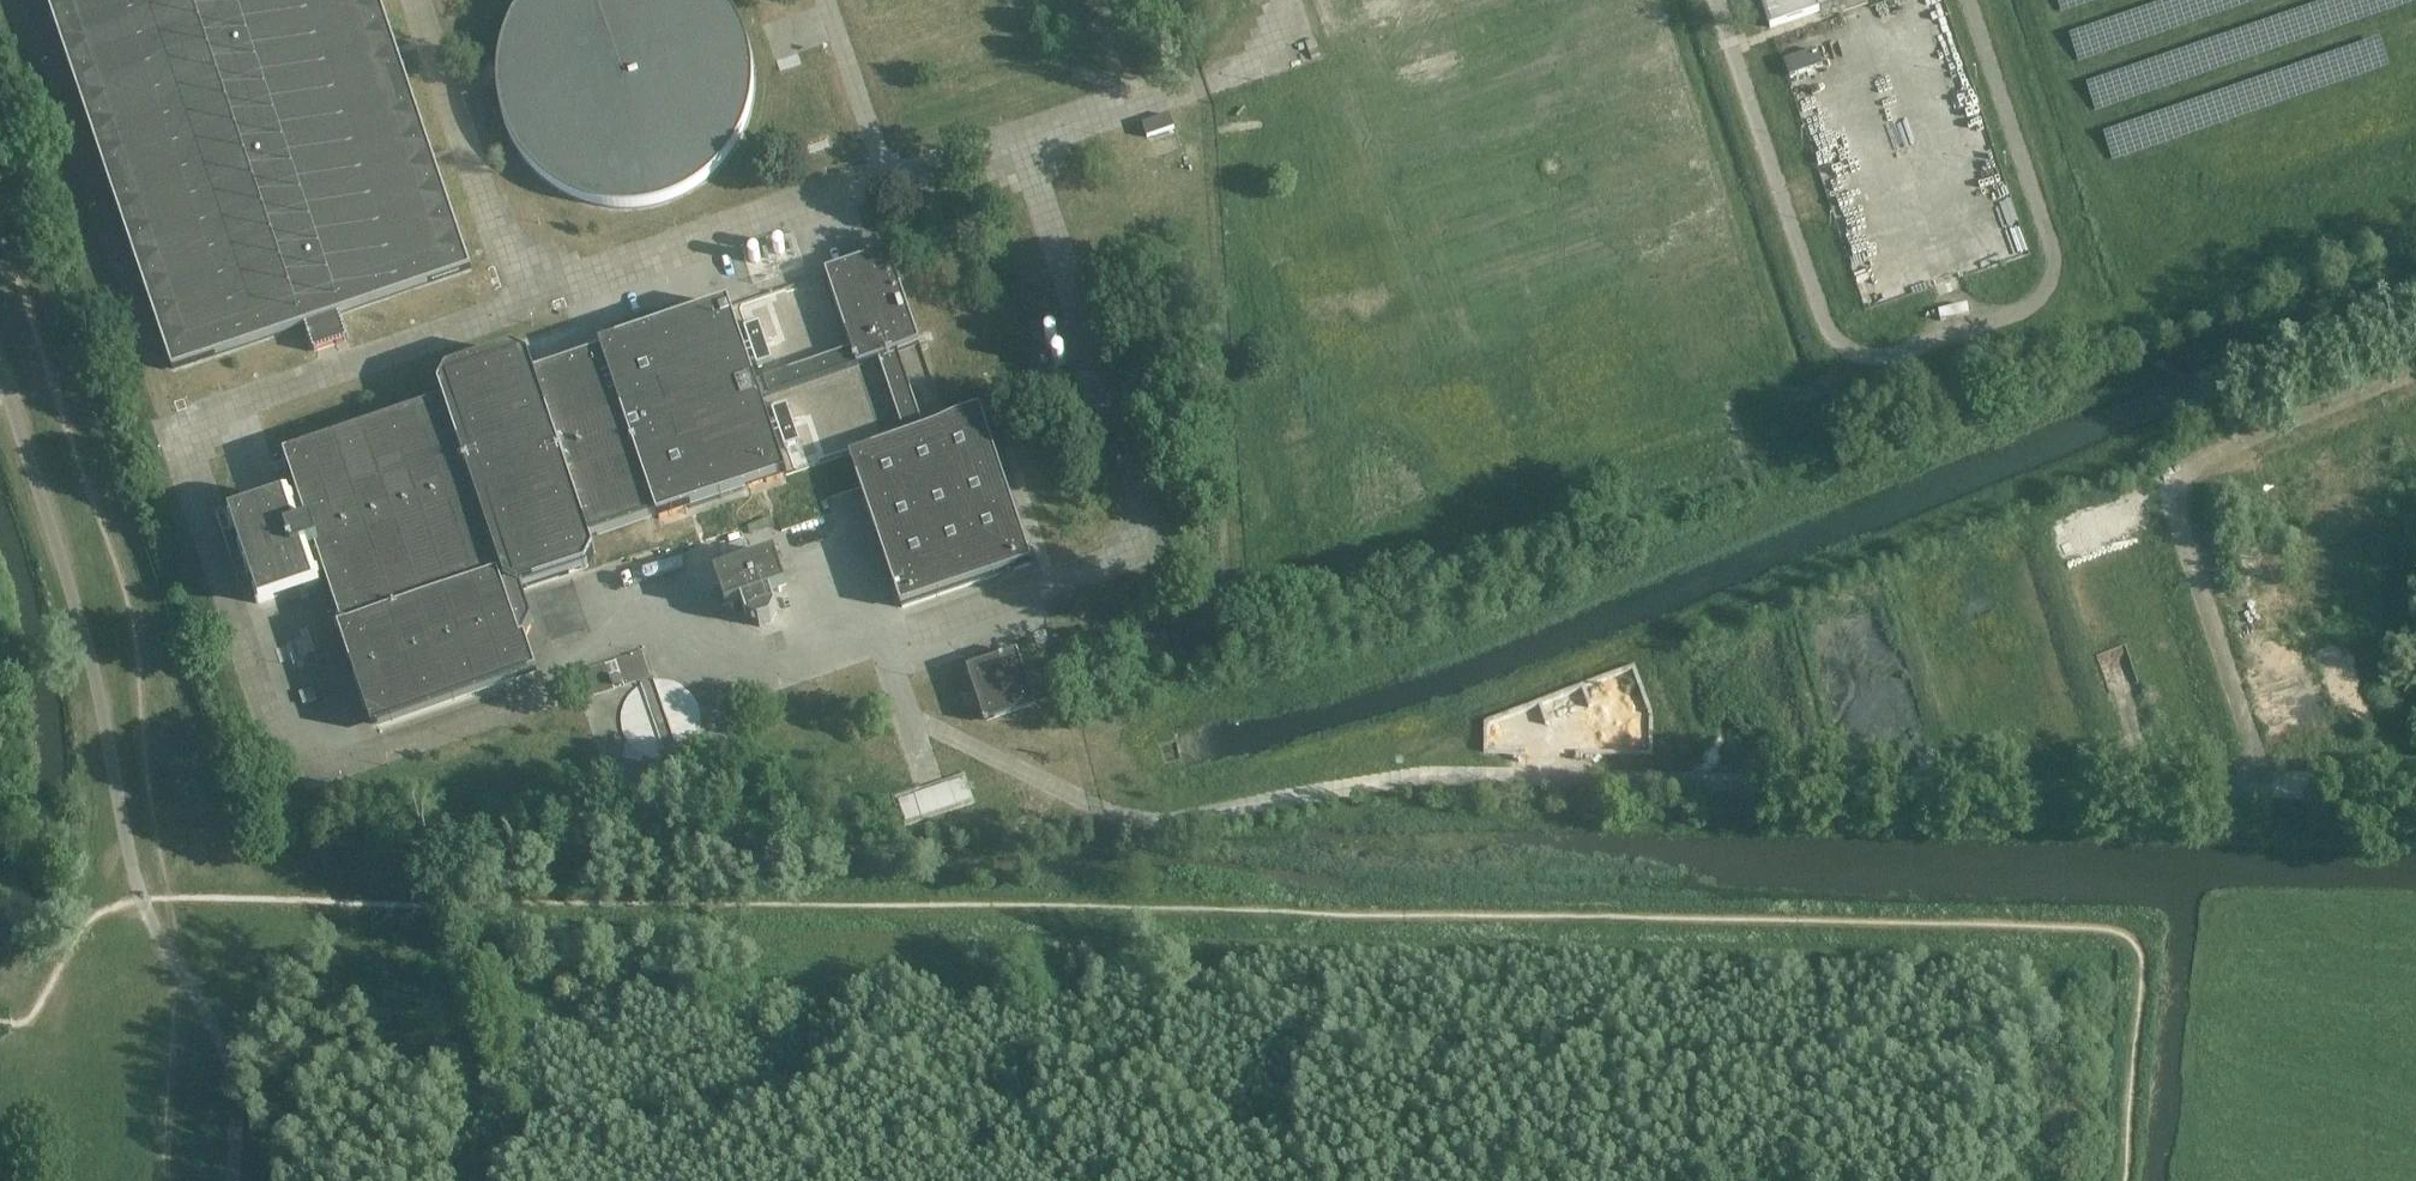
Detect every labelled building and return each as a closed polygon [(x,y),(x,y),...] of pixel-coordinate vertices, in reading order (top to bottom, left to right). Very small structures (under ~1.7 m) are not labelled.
[(414,100),(425,96),(415,68),(404,71),(380,0),(47,0),(106,173),(95,176),(105,205),(107,204),(106,203),(115,200),(173,371),(307,326),(306,324),(335,314),(338,313),(339,315),(472,270),(414,100)] [(523,4),(520,9),(518,12),(515,17),(513,20),(509,28),(508,31),(505,37),(503,43),(503,46),(502,49),(500,55),(499,61),(498,67),(498,71),(498,77),(498,83),(498,86),(498,89),(499,96),(499,102),(500,105),(501,108),(502,114),(504,120),(505,123),(507,129),(510,135),(514,143),(517,148),(522,156),(528,163),(532,168),(539,175),(544,179),(549,183),(556,188),(564,193),(570,196),(576,198),(584,202),(590,203),(599,206),(606,207),(615,208),(621,208),(631,208),(640,208),(646,207),(655,205),(661,203),(670,200),(676,198),(682,195),(690,191),(695,188),(701,184),(708,178),(713,174),(717,170),(721,165),(725,161),(731,153),(734,148),(739,140),(742,134),(744,128),(745,125),(747,119),(750,110),(751,104),(752,98),(753,95),(753,89),(753,82),(753,79),(753,76),(753,70),(752,64),(751,58),(750,51),(748,45),(748,42),(746,37),(744,34),(742,28),(739,22),(735,14),(731,9),(726,1),(725,0),(526,0),(523,4)] [(1816,0),(1761,0),(1770,28),(1820,11),(1816,0)] [(1821,50),(1788,56),(1791,72),(1824,65),(1821,50)] [(659,519),(777,479),(786,476),(760,399),(875,360),(880,360),(907,438),(851,456),(903,608),(1032,564),(980,412),(978,412),(979,413),(925,432),(898,353),(920,345),(889,252),(827,273),(853,350),(755,383),(729,307),(602,350),(603,353),(535,376),(530,361),(514,353),(448,375),(441,391),(445,403),(285,457),(301,504),(296,506),(296,505),(278,511),(249,521),(248,521),(231,527),(232,529),(240,526),(249,554),(241,557),(242,559),(251,556),(255,569),(246,572),(247,574),(255,571),(264,599),(257,602),(257,604),(275,598),(304,588),(305,588),(322,582),(327,580),(343,626),(346,625),(348,630),(346,631),(379,726),(530,674),(519,641),(525,639),(533,623),(523,592),(588,570),(595,554),(590,539),(658,516),(659,519)] [(771,594),(786,589),(775,557),(755,564),(758,558),(747,553),(735,557),(730,568),(737,571),(716,578),(727,610),(742,604),(748,621),(759,627),(771,622),(777,611),(771,594)] [(1036,706),(1018,653),(967,670),(985,723),(1036,706)] [(1534,704),(1487,721),(1498,750),(1530,739),(1528,734),(1543,728),(1534,704)] [(975,803),(965,773),(895,797),(906,827),(975,803)]
